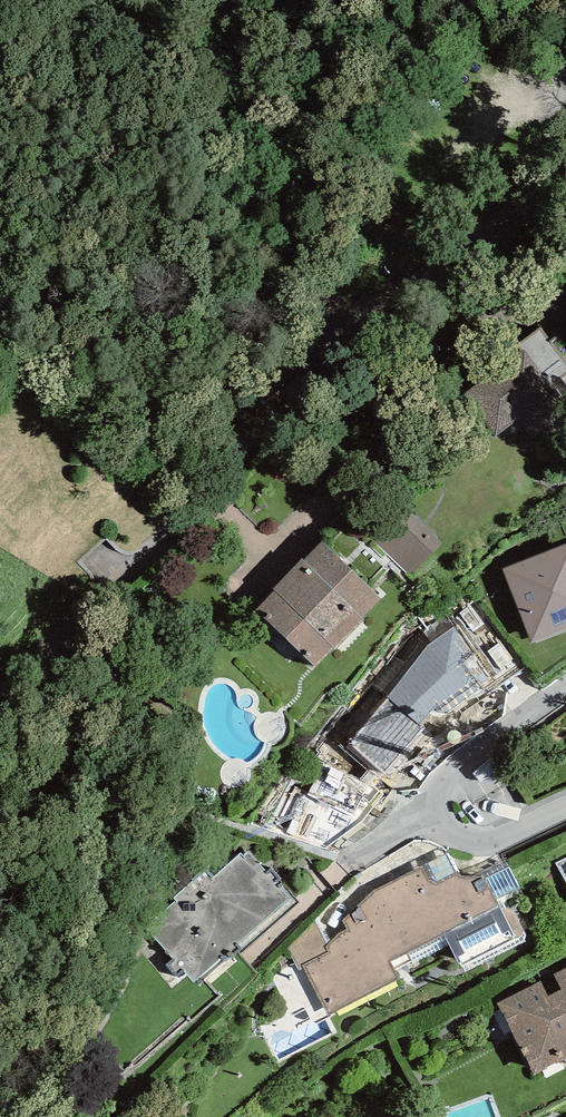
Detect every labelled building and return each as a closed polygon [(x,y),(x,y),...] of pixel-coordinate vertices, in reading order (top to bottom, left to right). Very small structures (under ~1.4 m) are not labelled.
[(543,327),(521,343),(552,387),(565,377),(565,360),(543,327)] [(465,395),(496,439),(520,422),(528,432),(565,406),(565,405),(552,387),(521,343),(483,370),(489,378),(465,395)] [(410,578),(444,544),(403,502),(369,536),(410,578)] [(323,542),(256,611),(316,668),(383,600),(323,542)] [(532,644),(565,630),(565,544),(503,569),(532,644)] [(350,744),(386,774),(423,730),(420,726),(436,708),(444,717),(494,680),(459,626),(428,645),(387,697),(388,698),(350,744)] [(183,970),(194,982),(227,954),(231,958),(243,949),(299,902),(270,868),(267,872),(249,851),(244,856),(241,853),(215,877),(207,868),(174,898),(177,902),(146,928),(174,959),(168,965),(177,975),(183,970)] [(565,882),(565,859),(556,864),(565,882)] [(305,969),(328,1015),(399,978),(390,962),(444,934),(460,965),(522,936),(525,931),(513,910),(506,909),(503,910),(497,900),(519,889),(505,860),(474,876),(461,877),(459,873),(438,883),(429,881),(422,868),(373,892),(345,921),(348,929),(340,934),(327,947),(329,953),(303,965),(305,969)] [(327,947),(315,919),(287,947),(298,971),(305,969),(303,965),(329,953),(327,947)] [(537,1075),(565,1060),(565,970),(556,975),(562,989),(550,996),(541,982),(498,1004),(537,1075)]
